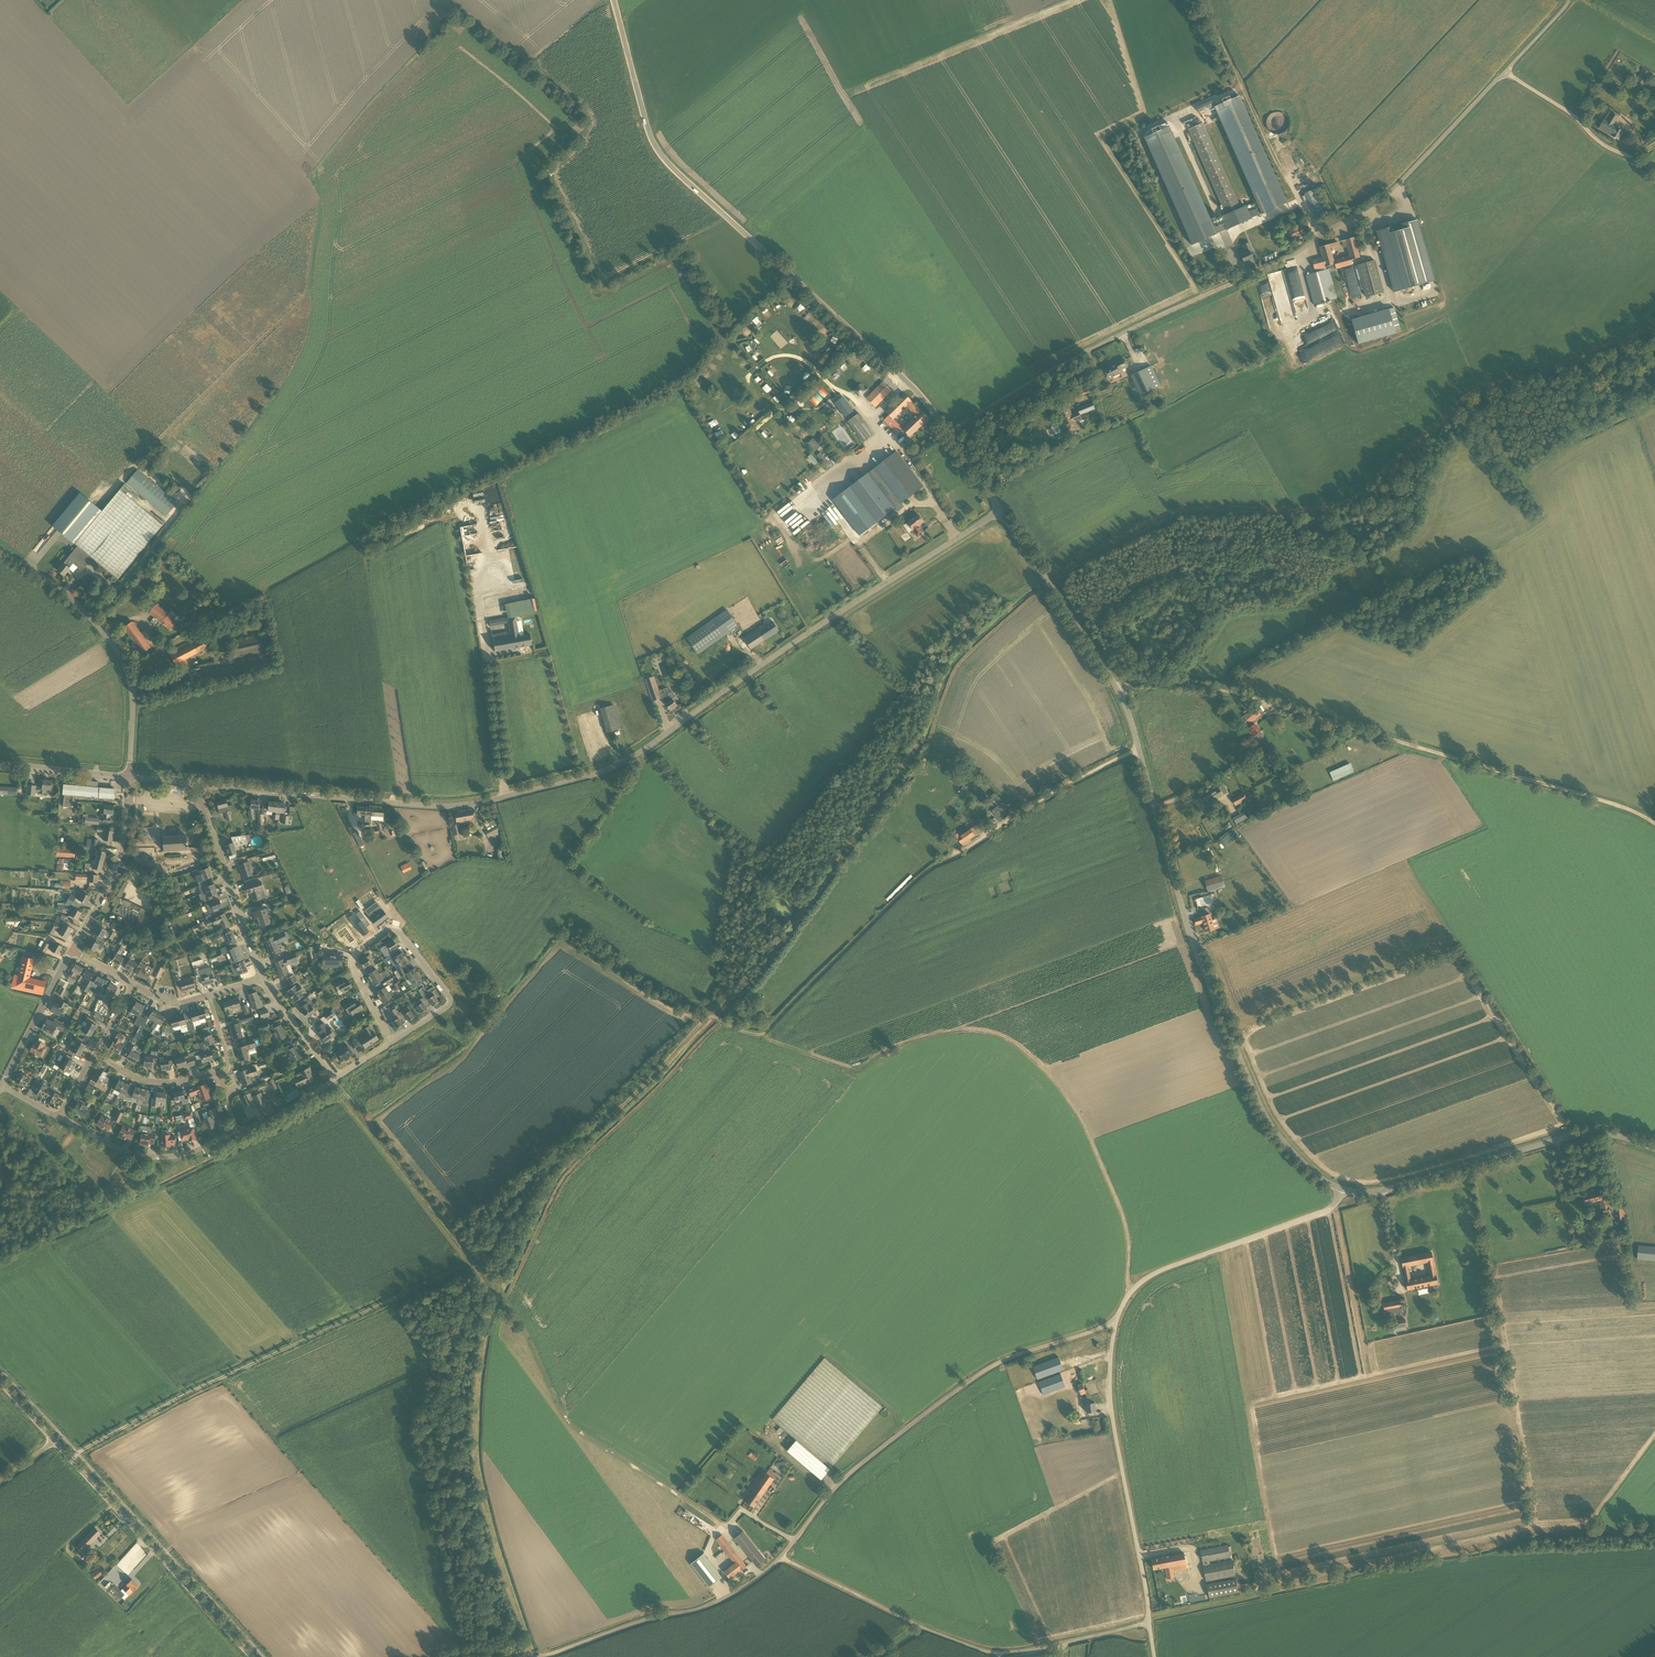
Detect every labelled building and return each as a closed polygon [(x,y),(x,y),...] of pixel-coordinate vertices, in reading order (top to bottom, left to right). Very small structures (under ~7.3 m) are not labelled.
[(1641,93),(1651,74),(1642,69),(1633,89),(1641,93)] [(1262,214),(1287,203),(1287,202),(1287,203),(1239,96),(1231,100),(1229,97),(1222,100),(1223,103),(1214,107),(1259,208),(1249,212),(1246,206),(1241,208),(1203,123),(1188,129),(1226,215),(1222,217),(1225,223),(1214,228),(1171,132),(1163,136),(1162,133),(1155,136),(1156,139),(1147,143),(1192,245),(1217,234),(1227,229),(1227,230),(1252,219),(1252,218),(1261,214),(1262,214)] [(1214,105),(1212,101),(1196,108),(1198,112),(1214,105)] [(1619,140),(1624,132),(1617,128),(1617,127),(1613,125),(1618,117),(1609,112),(1599,129),(1612,136),(1619,140)] [(1318,219),(1327,214),(1315,189),(1305,194),(1318,219)] [(1296,226),(1305,222),(1300,213),(1292,216),(1296,226)] [(1377,231),(1391,280),(1431,268),(1417,220),(1377,231)] [(1310,231),(1307,226),(1306,223),(1287,231),(1291,240),(1310,231)] [(1360,258),(1354,237),(1342,241),(1343,245),(1346,244),(1350,256),(1334,260),(1331,249),(1339,246),(1338,242),(1320,247),(1322,257),(1313,260),(1316,270),(1315,270),(1316,272),(1306,275),(1314,305),(1338,298),(1329,269),(1327,269),(1327,268),(1335,265),(1337,270),(1352,265),(1351,261),(1360,258)] [(1244,263),(1253,259),(1250,252),(1253,250),(1249,243),(1242,246),(1244,250),(1239,252),(1244,263)] [(1367,297),(1384,292),(1375,260),(1358,265),(1359,268),(1356,269),(1359,280),(1362,279),(1367,297)] [(1280,327),(1297,322),(1294,309),(1307,306),(1298,267),(1268,274),(1280,327)] [(761,312),(765,317),(770,313),(766,308),(761,312)] [(1352,319),(1359,343),(1398,332),(1391,308),(1352,319)] [(1334,320),(1294,336),(1299,349),(1316,343),(1320,354),(1345,344),(1339,330),(1338,330),(1334,320)] [(1109,381),(1114,378),(1113,377),(1121,373),(1120,370),(1128,367),(1124,359),(1112,365),(1112,366),(1104,370),(1109,381)] [(865,373),(870,369),(866,364),(861,368),(865,373)] [(1137,397),(1141,396),(1161,386),(1151,366),(1131,376),(1136,386),(1131,389),(1135,398),(1137,397)] [(770,377),(775,373),(771,368),(766,372),(770,377)] [(797,377),(792,380),(797,386),(802,383),(797,377)] [(875,407),(892,391),(883,382),(867,398),(875,407)] [(853,391),(859,398),(866,391),(859,384),(853,391)] [(1083,395),(1093,391),(1091,384),(1080,387),(1083,395)] [(889,415),(884,420),(898,434),(903,429),(910,437),(929,418),(922,411),(905,393),(886,412),(889,415)] [(854,411),(843,397),(834,403),(845,418),(854,411)] [(1080,415),(1088,412),(1095,409),(1092,402),(1077,408),(1079,412),(1071,414),(1069,410),(1070,410),(1069,409),(1058,414),(1066,434),(1077,429),(1074,422),(1082,419),(1080,415)] [(874,434),(858,413),(847,422),(863,443),(874,434)] [(813,439),(807,444),(814,453),(820,447),(813,439)] [(902,503),(924,487),(897,451),(875,468),(902,503)] [(823,462),(826,459),(819,452),(816,455),(823,462)] [(811,454),(808,457),(815,464),(818,461),(811,454)] [(920,464),(925,471),(928,468),(922,462),(920,464)] [(877,523),(902,503),(875,468),(850,487),(877,523)] [(167,516),(177,503),(137,470),(127,483),(167,516)] [(75,544),(78,546),(117,579),(163,524),(140,506),(144,500),(124,484),(102,511),(75,544)] [(80,492),(53,525),(75,544),(102,511),(80,492)] [(480,492),(470,494),(472,501),(481,499),(480,492)] [(790,503),(767,520),(808,573),(831,555),(790,503)] [(924,522),(918,515),(914,518),(914,517),(907,523),(903,526),(909,533),(912,530),(913,530),(918,537),(924,533),(919,526),(924,522)] [(64,576),(67,572),(70,569),(69,568),(73,563),(82,571),(92,559),(77,547),(68,559),(63,564),(58,570),(64,576)] [(1441,598),(1432,588),(1425,593),(1434,603),(1441,598)] [(698,654),(738,625),(727,610),(713,620),(702,604),(675,623),(683,636),(703,622),(705,625),(689,637),(687,634),(685,636),(687,638),(698,654)] [(171,630),(177,622),(156,605),(150,613),(171,630)] [(522,620),(521,615),(517,616),(507,618),(510,633),(503,634),(503,633),(492,635),(495,651),(532,645),(530,634),(519,636),(517,621),(518,621),(522,620)] [(142,654),(150,647),(132,622),(123,628),(142,654)] [(779,630),(774,622),(766,627),(764,624),(737,641),(743,650),(749,646),(751,649),(779,630)] [(207,648),(203,639),(192,645),(190,641),(168,652),(177,668),(187,663),(186,659),(207,648)] [(659,691),(654,676),(646,679),(653,701),(662,698),(671,710),(677,706),(673,699),(676,696),(670,688),(666,691),(669,695),(668,696),(667,695),(665,696),(663,689),(659,691)] [(607,732),(620,728),(614,705),(601,709),(607,732)] [(1263,733),(1261,731),(1254,723),(1252,725),(1251,723),(1261,715),(1255,707),(1238,721),(1244,728),(1248,725),(1250,727),(1248,728),(1254,736),(1257,739),(1258,739),(1259,739),(1260,739),(1261,739),(1262,739),(1262,738),(1263,738),(1263,737),(1263,736),(1263,735),(1263,734),(1263,733)] [(1333,781),(1354,771),(1350,763),(1329,772),(1333,781)] [(979,783),(975,780),(963,774),(959,780),(963,782),(964,781),(968,784),(968,785),(971,786),(975,789),(979,783)] [(52,787),(53,784),(52,784),(52,781),(40,780),(40,787),(36,787),(36,786),(28,785),(27,795),(35,795),(35,792),(39,792),(39,793),(46,794),(47,789),(51,789),(51,790),(51,787),(52,787)] [(98,782),(86,781),(86,787),(64,785),(63,790),(63,794),(64,794),(63,797),(62,806),(71,807),(75,808),(75,799),(91,800),(91,799),(111,801),(111,799),(114,799),(115,789),(98,788),(98,782)] [(1219,788),(1217,785),(1222,783),(1222,782),(1210,789),(1212,792),(1201,798),(1205,805),(1223,795),(1219,788)] [(1235,806),(1248,798),(1245,792),(1231,799),(1235,806)] [(995,793),(990,797),(994,802),(996,804),(1001,800),(998,797),(995,793)] [(227,821),(232,820),(231,814),(232,814),(231,810),(232,810),(231,806),(228,807),(226,800),(217,802),(219,813),(225,811),(227,821)] [(259,808),(260,801),(252,800),(251,806),(250,806),(249,811),(248,811),(250,819),(254,818),(253,812),(253,808),(259,808)] [(1013,812),(1003,801),(993,809),(994,809),(991,812),(995,817),(998,814),(999,815),(997,818),(1000,822),(1013,812)] [(284,812),(285,803),(280,803),(280,804),(276,803),(274,819),(278,819),(278,815),(277,815),(277,812),(284,812)] [(113,814),(114,806),(105,805),(104,813),(104,820),(103,821),(110,822),(111,818),(109,818),(109,814),(113,814)] [(383,817),(384,809),(357,807),(357,814),(364,815),(365,821),(371,822),(371,816),(383,817)] [(466,824),(474,823),(472,811),(455,814),(456,823),(466,821),(466,824)] [(1247,818),(1244,812),(1233,818),(1236,824),(1247,818)] [(489,838),(501,832),(497,825),(498,824),(496,818),(485,824),(488,830),(485,831),(489,838)] [(458,824),(452,826),(455,840),(464,838),(463,833),(461,834),(458,824)] [(962,844),(978,832),(975,827),(971,829),(970,829),(958,838),(962,844)] [(112,842),(114,831),(107,831),(107,829),(98,828),(97,832),(105,833),(104,841),(112,842)] [(1220,840),(1225,847),(1235,838),(1230,832),(1220,840)] [(187,838),(186,835),(163,837),(162,837),(163,838),(163,842),(161,842),(161,847),(163,847),(164,851),(163,851),(164,852),(164,851),(187,849),(187,847),(188,847),(187,838)] [(225,845),(230,861),(237,858),(234,848),(236,847),(248,844),(245,835),(244,835),(231,837),(233,843),(225,845)] [(75,849),(62,848),(57,848),(56,857),(74,858),(75,849)] [(104,861),(106,853),(97,850),(96,854),(98,854),(96,859),(104,861)] [(104,861),(96,859),(96,860),(92,859),(91,863),(85,863),(85,871),(92,871),(93,868),(101,871),(104,861)] [(250,861),(244,863),(239,865),(240,870),(241,869),(244,877),(253,875),(250,867),(251,867),(250,861)] [(403,873),(411,869),(408,862),(400,866),(403,873)] [(205,879),(212,877),(209,868),(203,870),(202,868),(195,870),(199,882),(206,880),(205,879)] [(98,883),(98,875),(76,873),(76,879),(90,880),(90,882),(98,883)] [(1211,891),(1223,887),(1219,877),(1208,880),(1211,891)] [(70,889),(70,881),(60,880),(60,883),(60,887),(60,888),(70,889)] [(261,881),(245,886),(248,893),(251,892),(254,901),(262,898),(260,892),(264,890),(266,889),(265,887),(263,887),(261,881)] [(201,893),(216,888),(214,884),(209,886),(208,883),(199,886),(201,893)] [(202,902),(207,901),(213,899),(212,896),(218,894),(216,888),(201,893),(201,894),(199,894),(202,902)] [(90,897),(82,893),(79,900),(87,904),(90,897)] [(57,903),(57,905),(58,905),(64,905),(65,906),(72,906),(75,899),(74,898),(74,899),(69,896),(68,899),(67,900),(66,903),(65,904),(65,903),(57,903)] [(143,909),(132,903),(130,906),(128,905),(129,903),(126,902),(125,904),(123,903),(124,901),(124,900),(117,896),(112,905),(115,906),(113,911),(140,925),(144,917),(147,911),(143,909)] [(209,913),(218,910),(218,908),(222,907),(220,901),(208,905),(209,907),(208,908),(209,913)] [(372,906),(366,911),(374,922),(379,919),(381,922),(388,917),(383,911),(380,908),(376,911),(372,906)] [(82,913),(75,909),(73,908),(64,907),(63,911),(73,912),(71,916),(78,920),(82,913)] [(269,924),(266,914),(268,914),(266,909),(253,913),(255,920),(258,919),(260,927),(269,924)] [(361,920),(355,925),(363,935),(364,934),(365,935),(368,933),(368,932),(369,931),(365,925),(369,922),(360,911),(356,914),(361,920)] [(215,913),(203,918),(204,921),(207,919),(207,920),(216,916),(215,913)] [(214,925),(220,923),(223,929),(230,926),(224,914),(218,917),(211,919),(212,920),(206,922),(207,926),(208,928),(214,925)] [(1215,929),(1210,914),(1194,919),(1196,925),(1203,922),(1206,932),(1215,929)] [(52,922),(48,932),(53,934),(55,929),(61,931),(60,934),(67,938),(73,928),(65,924),(66,920),(60,918),(58,924),(54,923),(52,922)] [(109,933),(105,931),(106,930),(99,927),(95,934),(102,937),(103,935),(112,939),(115,933),(111,931),(109,933)] [(345,927),(337,933),(341,938),(339,940),(345,945),(349,942),(350,944),(355,940),(345,927)] [(229,945),(236,943),(231,930),(224,934),(229,945)] [(288,940),(284,932),(273,937),(265,941),(270,951),(269,951),(271,956),(279,952),(276,945),(283,942),(288,940)] [(105,942),(98,938),(95,943),(91,940),(88,947),(95,951),(97,948),(101,950),(105,942)] [(209,955),(210,955),(209,952),(204,940),(201,941),(207,956),(209,955)] [(398,947),(394,940),(390,943),(390,942),(383,946),(389,956),(394,953),(398,951),(396,948),(398,947)] [(56,944),(50,941),(49,944),(45,942),(40,950),(46,954),(48,950),(58,955),(62,947),(56,944)] [(120,954),(121,952),(124,947),(120,944),(117,948),(116,947),(113,952),(112,953),(115,955),(112,961),(120,965),(125,957),(120,954)] [(320,944),(314,946),(310,947),(314,958),(318,957),(316,950),(322,948),(320,944)] [(227,946),(220,949),(221,950),(223,955),(223,956),(227,954),(229,953),(228,950),(227,946)] [(229,953),(231,958),(229,959),(231,964),(243,959),(238,946),(228,950),(229,953)] [(210,955),(209,955),(211,960),(216,958),(223,955),(221,950),(210,955)] [(283,959),(275,963),(279,972),(278,973),(280,977),(285,975),(293,972),(289,962),(297,959),(294,952),(285,956),(286,958),(283,959)] [(394,958),(397,963),(406,957),(403,952),(396,956),(394,953),(389,956),(385,959),(387,962),(394,958)] [(125,968),(131,971),(135,964),(130,961),(131,958),(132,954),(129,953),(128,956),(124,962),(127,963),(125,968)] [(341,965),(341,956),(336,956),(336,953),(322,953),(322,967),(336,967),(336,965),(341,965)] [(376,965),(370,955),(363,959),(364,960),(360,962),(364,968),(371,964),(372,967),(376,965)] [(17,989),(43,995),(46,982),(29,978),(34,959),(24,957),(20,976),(17,989)] [(403,967),(409,963),(406,957),(397,963),(400,968),(394,972),(396,975),(405,970),(403,967)] [(235,976),(239,975),(247,971),(244,965),(245,965),(244,961),(236,964),(236,963),(230,965),(231,967),(235,976)] [(147,980),(151,973),(153,969),(148,966),(147,967),(146,966),(147,965),(141,962),(137,968),(140,970),(138,975),(147,980)] [(79,975),(83,968),(76,964),(72,970),(72,971),(68,979),(74,982),(77,977),(74,976),(75,973),(79,975)] [(164,968),(163,968),(164,966),(160,964),(159,966),(154,976),(158,979),(164,968)] [(200,974),(201,977),(203,986),(215,982),(212,974),(206,976),(204,969),(203,969),(199,970),(198,968),(194,969),(196,975),(200,974)] [(406,974),(409,979),(418,973),(415,968),(407,973),(405,970),(396,975),(398,979),(406,974)] [(370,980),(380,974),(376,969),(367,975),(370,980)] [(87,992),(93,982),(90,980),(94,974),(86,970),(83,976),(88,979),(82,989),(87,992)] [(411,989),(417,986),(415,982),(422,978),(418,973),(409,979),(412,984),(409,986),(411,989)] [(292,998),(295,1002),(303,996),(300,992),(303,990),(300,985),(297,988),(295,985),(294,983),(297,981),(294,974),(286,979),(290,985),(291,985),(292,988),(287,991),(290,995),(292,998)] [(374,985),(383,979),(380,974),(370,980),(374,985)] [(101,996),(104,988),(102,987),(105,981),(98,976),(94,983),(98,985),(94,993),(101,996)] [(190,990),(195,988),(193,977),(189,978),(190,980),(180,982),(183,991),(189,989),(190,990)] [(343,983),(341,980),(343,979),(334,983),(338,990),(341,988),(344,993),(348,991),(347,990),(352,988),(348,981),(343,983)] [(111,1006),(112,1006),(115,1000),(112,999),(118,988),(110,983),(106,991),(109,993),(104,1003),(111,1006)] [(379,998),(388,992),(385,987),(376,993),(379,998)] [(320,996),(323,994),(319,988),(315,990),(320,996)] [(439,1002),(437,999),(439,997),(435,990),(432,992),(423,997),(425,1001),(428,999),(432,1006),(439,1002)] [(259,999),(257,992),(249,994),(253,1009),(262,1006),(260,999),(259,999)] [(383,1003),(392,997),(388,992),(379,998),(383,1003)] [(421,1013),(427,1009),(423,1003),(425,1001),(423,997),(414,1003),(421,1013)] [(232,1014),(231,1009),(240,1006),(238,998),(230,1000),(230,1001),(223,1003),(226,1011),(227,1015),(232,1014)] [(68,1004),(60,1000),(58,1004),(55,1003),(50,1011),(60,1015),(63,1010),(65,1010),(68,1004)] [(310,1000),(301,1008),(303,1011),(303,1012),(307,1018),(309,1016),(310,1017),(313,1014),(315,1012),(310,1006),(311,1006),(313,1004),(310,1000)] [(355,1004),(353,1000),(344,1006),(348,1012),(350,1010),(353,1015),(363,1008),(359,1001),(355,1004)] [(139,1016),(145,1006),(137,1002),(134,1006),(134,1005),(130,1012),(138,1017),(136,1020),(134,1024),(139,1027),(141,1024),(144,1018),(140,1016),(139,1016)] [(381,1008),(383,1012),(391,1008),(389,1004),(381,1008)] [(414,1017),(408,1007),(399,1013),(401,1016),(404,1015),(408,1021),(414,1017)] [(401,1016),(399,1013),(396,1008),(392,1010),(395,1015),(389,1019),(393,1025),(394,1025),(396,1029),(403,1025),(400,1020),(403,1019),(401,1016)] [(201,1024),(201,1023),(205,1022),(204,1018),(206,1017),(204,1009),(197,1011),(201,1024)] [(261,1018),(264,1017),(269,1015),(267,1009),(260,1012),(261,1018)] [(152,1028),(159,1014),(153,1010),(148,1018),(154,1022),(151,1027),(152,1028)] [(335,1015),(334,1015),(331,1011),(331,1010),(324,1016),(327,1020),(335,1015)] [(192,1030),(195,1029),(194,1025),(201,1024),(197,1011),(190,1013),(191,1017),(189,1018),(192,1030)] [(161,1025),(165,1017),(159,1014),(152,1028),(155,1029),(158,1024),(161,1025)] [(242,1022),(254,1019),(252,1014),(241,1017),(242,1022)] [(185,1019),(184,1015),(178,1017),(181,1028),(187,1026),(188,1031),(192,1030),(189,1018),(185,1019)] [(94,1031),(97,1026),(93,1023),(94,1020),(88,1017),(85,1022),(87,1023),(86,1026),(94,1031)] [(181,1028),(178,1017),(170,1019),(173,1027),(179,1025),(180,1028),(181,1028)] [(52,1022),(47,1019),(45,1024),(44,1024),(41,1029),(52,1035),(57,1028),(62,1030),(65,1032),(68,1026),(65,1024),(54,1019),(52,1022)] [(234,1039),(241,1037),(238,1027),(241,1027),(239,1023),(230,1026),(234,1039)] [(277,1027),(275,1023),(268,1026),(270,1030),(272,1030),(278,1041),(286,1037),(283,1030),(284,1030),(281,1024),(277,1027)] [(331,1027),(330,1028),(329,1028),(328,1028),(324,1023),(321,1025),(316,1029),(323,1037),(322,1038),(325,1043),(335,1035),(337,1034),(331,1027)] [(91,1037),(94,1031),(86,1026),(84,1030),(81,1028),(78,1033),(85,1037),(87,1034),(91,1037)] [(373,1032),(369,1026),(363,1030),(367,1036),(360,1041),(365,1048),(370,1045),(370,1044),(373,1042),(378,1039),(374,1032),(373,1032)] [(122,1041),(124,1037),(118,1034),(115,1038),(116,1039),(115,1042),(114,1041),(109,1049),(119,1054),(122,1047),(118,1044),(120,1040),(122,1041)] [(205,1042),(200,1043),(194,1045),(196,1052),(201,1050),(209,1048),(208,1045),(214,1043),(212,1035),(203,1037),(205,1042)] [(83,1050),(86,1045),(82,1043),(83,1040),(77,1036),(75,1041),(76,1042),(75,1045),(83,1050)] [(353,1049),(358,1046),(353,1038),(349,1041),(353,1049)] [(241,1061),(248,1058),(245,1049),(251,1047),(255,1045),(253,1039),(249,1040),(242,1042),(243,1046),(237,1048),(241,1061)] [(45,1045),(37,1041),(35,1044),(34,1044),(30,1051),(39,1056),(43,1048),(45,1045)] [(83,1050),(75,1045),(73,1048),(71,1047),(67,1053),(74,1056),(75,1053),(80,1056),(83,1050)] [(130,1053),(127,1059),(135,1063),(139,1056),(134,1053),(136,1048),(133,1046),(131,1045),(127,1051),(130,1053)] [(292,1048),(291,1045),(284,1048),(286,1051),(287,1050),(293,1062),(301,1058),(298,1052),(299,1051),(296,1046),(292,1048)] [(353,1054),(347,1045),(343,1048),(342,1046),(337,1048),(339,1050),(334,1053),(337,1057),(337,1059),(338,1061),(340,1061),(340,1062),(353,1054)] [(201,1050),(205,1062),(213,1059),(210,1051),(209,1048),(201,1050)] [(173,1063),(172,1058),(170,1050),(166,1050),(168,1057),(164,1058),(165,1061),(160,1061),(161,1066),(161,1069),(165,1070),(166,1069),(167,1071),(171,1070),(169,1064),(173,1063)] [(157,1063),(158,1056),(157,1056),(158,1052),(152,1051),(151,1055),(150,1059),(146,1058),(145,1067),(148,1067),(148,1069),(152,1069),(153,1063),(157,1063)] [(73,1058),(67,1054),(65,1057),(63,1056),(60,1061),(73,1068),(75,1066),(72,1065),(74,1062),(72,1060),(73,1058)] [(189,1058),(189,1056),(176,1060),(178,1068),(185,1066),(186,1067),(191,1065),(189,1058)] [(73,1068),(60,1061),(59,1061),(58,1063),(58,1065),(60,1066),(59,1068),(58,1071),(64,1074),(65,1071),(68,1073),(69,1070),(72,1071),(73,1068)] [(109,1081),(110,1079),(106,1077),(108,1073),(98,1068),(95,1073),(109,1081)] [(258,1074),(256,1068),(249,1070),(249,1069),(239,1072),(243,1085),(252,1083),(250,1076),(258,1074)] [(271,1071),(273,1076),(278,1074),(280,1073),(278,1068),(271,1071)] [(306,1084),(314,1080),(312,1075),(313,1075),(310,1068),(300,1072),(302,1076),(294,1079),(298,1087),(306,1083),(306,1084)] [(26,1086),(30,1078),(20,1073),(17,1077),(18,1077),(16,1082),(22,1086),(23,1084),(26,1086)] [(107,1085),(109,1081),(95,1073),(91,1079),(101,1085),(103,1082),(107,1085)] [(277,1083),(284,1080),(282,1075),(279,1076),(275,1078),(277,1083)] [(273,1079),(269,1082),(275,1091),(279,1088),(273,1079)] [(48,1084),(41,1080),(39,1083),(38,1083),(36,1087),(37,1088),(34,1092),(41,1096),(42,1095),(45,1097),(49,1090),(50,1087),(47,1086),(48,1084)] [(120,1092),(125,1082),(119,1080),(117,1084),(114,1082),(111,1089),(114,1091),(115,1089),(120,1092)] [(127,1101),(131,1090),(128,1089),(130,1085),(125,1082),(120,1092),(118,1096),(127,1101)] [(210,1098),(205,1084),(197,1087),(197,1088),(194,1088),(194,1087),(188,1089),(190,1096),(199,1093),(202,1101),(210,1098)] [(138,1099),(141,1089),(135,1087),(134,1092),(131,1090),(127,1101),(131,1101),(137,1103),(138,1099)] [(146,1103),(148,1096),(146,1095),(147,1090),(141,1089),(138,1099),(144,1100),(143,1102),(146,1103)] [(52,1092),(49,1090),(45,1097),(48,1098),(47,1100),(54,1103),(56,1099),(57,1099),(59,1095),(52,1091),(52,1092)] [(174,1099),(176,1105),(190,1102),(188,1095),(184,1096),(182,1091),(174,1093),(175,1099),(174,1099)] [(165,1102),(166,1093),(157,1092),(156,1099),(152,1098),(151,1106),(159,1107),(159,1101),(165,1102)] [(253,1098),(251,1093),(242,1097),(246,1105),(250,1103),(252,1107),(256,1105),(258,1108),(267,1104),(261,1094),(253,1098)] [(85,1105),(78,1102),(74,1110),(78,1112),(78,1113),(85,1117),(90,1108),(88,1107),(90,1104),(86,1102),(85,1105)] [(207,1130),(216,1127),(213,1118),(217,1117),(214,1109),(207,1111),(209,1117),(204,1119),(207,1130)] [(118,1123),(123,1114),(119,1112),(115,1120),(118,1123)] [(109,1130),(113,1122),(102,1116),(97,1124),(105,1129),(106,1128),(109,1130)] [(155,1134),(150,1133),(151,1130),(147,1129),(148,1127),(140,1126),(138,1131),(142,1132),(140,1144),(149,1145),(149,1143),(154,1143),(155,1134)] [(135,1131),(127,1127),(126,1129),(122,1127),(118,1136),(126,1140),(127,1138),(131,1140),(135,1131)] [(196,1139),(193,1127),(180,1131),(183,1141),(189,1139),(189,1141),(196,1139)] [(170,1135),(169,1135),(162,1135),(161,1135),(162,1146),(171,1146),(170,1144),(175,1143),(175,1136),(170,1136),(170,1135)] [(1611,1216),(1607,1198),(1608,1198),(1606,1190),(1583,1196),(1585,1204),(1594,1202),(1600,1200),(1605,1217),(1611,1216)] [(1625,1205),(1623,1205),(1617,1206),(1618,1219),(1626,1219),(1625,1205)] [(1638,1246),(1637,1259),(1654,1261),(1654,1247),(1638,1246)] [(1406,1281),(1408,1290),(1438,1284),(1436,1275),(1433,1261),(1432,1252),(1402,1258),(1403,1267),(1428,1262),(1431,1276),(1406,1281)] [(1382,1304),(1383,1312),(1392,1310),(1392,1312),(1400,1310),(1399,1301),(1382,1304)] [(1391,1321),(1393,1329),(1406,1326),(1405,1319),(1391,1321)] [(821,1480),(830,1469),(883,1407),(825,1357),(772,1419),(797,1440),(787,1451),(821,1480)] [(1059,1357),(1033,1367),(1038,1379),(1044,1377),(1048,1376),(1060,1371),(1063,1369),(1059,1357)] [(1061,1374),(1039,1382),(1043,1395),(1065,1386),(1061,1374)] [(1042,1397),(1046,1407),(1085,1394),(1081,1383),(1042,1397)] [(1091,1403),(1090,1397),(1086,1398),(1087,1404),(1086,1404),(1087,1412),(1096,1411),(1095,1403),(1091,1403)] [(735,1473),(741,1478),(753,1462),(747,1457),(735,1473)] [(754,1507),(774,1479),(774,1478),(776,1475),(769,1470),(766,1473),(763,1471),(757,1479),(760,1481),(746,1501),(754,1507)] [(81,1552),(101,1533),(95,1528),(85,1538),(78,1544),(76,1547),(81,1552)] [(739,1543),(757,1567),(766,1560),(743,1531),(734,1537),(739,1543)] [(746,1566),(722,1535),(716,1539),(717,1540),(740,1571),(746,1566)] [(136,1542),(120,1561),(123,1564),(128,1558),(132,1561),(128,1566),(133,1570),(148,1552),(136,1542)] [(1210,1563),(1210,1561),(1231,1557),(1228,1544),(1200,1550),(1206,1581),(1235,1576),(1232,1559),(1210,1563)] [(691,1563),(710,1587),(723,1577),(704,1553),(691,1563)] [(1186,1569),(1183,1553),(1151,1559),(1153,1570),(1165,1567),(1168,1579),(1174,1578),(1173,1572),(1186,1569)] [(95,1579),(104,1572),(100,1567),(91,1574),(95,1579)] [(110,1571),(97,1583),(100,1587),(101,1586),(103,1588),(110,1582),(107,1579),(113,1574),(110,1571)] [(1209,1597),(1238,1592),(1236,1578),(1207,1584),(1209,1597)] [(129,1595),(138,1586),(132,1579),(122,1588),(123,1588),(127,1593),(129,1595)] [(110,1589),(108,1591),(118,1602),(125,1595),(121,1590),(115,1584),(114,1585),(110,1589)]
